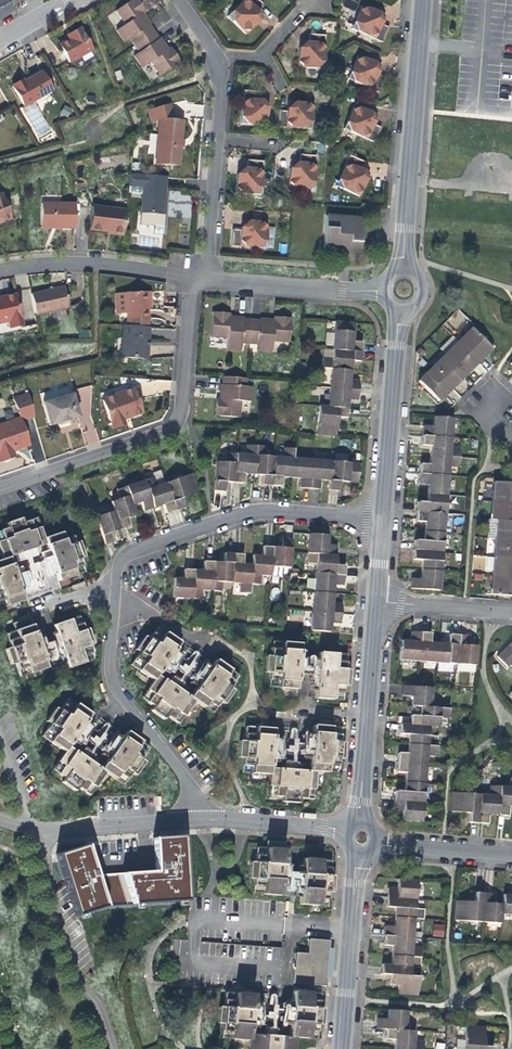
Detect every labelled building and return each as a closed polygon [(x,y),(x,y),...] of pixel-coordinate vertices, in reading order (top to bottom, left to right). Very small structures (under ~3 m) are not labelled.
[(143,14),(145,12),(137,0),(135,0),(116,13),(125,26),(143,14)] [(258,11),(247,0),(245,0),(228,18),(246,35),(260,21),(258,11)] [(258,11),(263,5),(258,0),(247,0),(258,11)] [(373,39),(380,23),(378,13),(361,5),(350,28),(373,39)] [(138,55),(159,41),(150,27),(151,26),(147,21),(143,14),(125,26),(116,32),(124,45),(129,41),(138,55)] [(387,27),(380,23),(373,39),(380,42),(387,27)] [(63,43),(73,62),(95,51),(82,28),(71,34),(73,38),(71,39),(63,43)] [(309,33),(308,41),(325,42),(325,35),(309,33)] [(160,40),(159,41),(138,55),(134,58),(142,70),(152,64),(160,77),(180,63),(170,49),(168,51),(165,46),(160,40)] [(325,42),(308,41),(299,46),(298,66),(322,68),(325,42)] [(371,88),(377,73),(375,63),(358,55),(347,78),(371,88)] [(46,70),(42,73),(46,82),(51,79),(46,70)] [(23,104),(25,103),(37,96),(51,89),(46,82),(42,73),(41,71),(27,78),(23,80),(22,78),(12,84),(23,104)] [(377,73),(371,88),(378,91),(384,76),(377,73)] [(244,97),(260,98),(261,91),(244,89),(244,97)] [(37,96),(25,103),(41,133),(53,127),(37,96)] [(268,105),(260,98),(244,97),(242,122),(267,124),(268,105)] [(293,101),(286,109),(285,126),(311,128),(313,103),(293,101)] [(150,122),(162,117),(171,114),(167,104),(147,111),(150,122)] [(367,138),(374,123),(372,113),(354,105),(344,128),(367,138)] [(285,126),(286,109),(279,109),(278,125),(285,126)] [(186,123),(170,121),(162,120),(157,163),(181,166),(184,143),(186,123)] [(381,126),(374,123),(367,138),(374,141),(381,126)] [(299,153),(299,161),(315,162),(316,155),(299,153)] [(347,162),(362,169),(365,162),(350,155),(347,162)] [(247,159),(247,167),(263,168),(264,160),(247,159)] [(315,162),(299,161),(290,166),(288,186),(313,188),(315,162)] [(367,177),(362,169),(347,162),(337,185),(359,195),(367,177)] [(263,168),(247,167),(238,172),(236,191),(261,193),(263,168)] [(145,187),(145,175),(130,174),(129,186),(145,187)] [(142,214),(168,216),(170,216),(171,202),(166,202),(166,199),(166,196),(169,196),(171,177),(145,175),(145,187),(142,214)] [(2,195),(0,196),(0,222),(11,218),(2,195)] [(60,231),(74,231),(74,205),(40,205),(40,225),(56,225),(56,231),(60,231)] [(107,235),(122,237),(125,213),(93,209),(90,233),(107,235)] [(168,216),(142,214),(142,224),(143,227),(147,228),(150,225),(159,226),(159,228),(166,228),(169,229),(169,221),(167,221),(168,216)] [(326,215),(322,252),(359,255),(362,218),(326,215)] [(247,220),(240,228),(239,245),(264,247),(267,222),(247,220)] [(239,245),(240,228),(233,228),(231,244),(239,245)] [(159,246),(159,235),(138,235),(138,246),(159,246)] [(49,289),(31,293),(35,314),(69,307),(65,286),(49,289)] [(129,291),(126,319),(149,320),(150,306),(151,293),(129,291)] [(22,326),(16,293),(2,295),(4,301),(0,302),(0,324),(8,322),(9,329),(22,326)] [(208,334),(225,336),(227,315),(228,312),(211,310),(208,334)] [(241,317),(227,315),(225,336),(224,347),(238,348),(239,342),(256,344),(258,320),(246,319),(241,318),(241,317)] [(258,318),(258,320),(256,344),(255,350),(269,351),(271,340),(286,342),(289,318),(272,316),(271,320),(267,319),(258,318)] [(126,319),(126,326),(148,328),(149,320),(126,319)] [(333,320),(333,329),(353,330),(354,322),(333,320)] [(126,326),(122,326),(120,357),(147,359),(148,343),(149,328),(148,328),(126,326)] [(491,348),(471,328),(457,341),(477,361),(485,354),(491,348)] [(353,330),(333,329),(331,349),(361,351),(362,343),(353,342),(353,337),(353,330)] [(477,361),(457,341),(445,353),(465,374),(472,367),(477,361)] [(331,349),(330,359),(330,368),(350,369),(351,364),(351,361),(360,362),(361,351),(331,349)] [(465,374),(445,353),(431,366),(451,387),(459,379),(465,374)] [(330,368),(330,359),(321,358),(321,367),(330,368)] [(451,387),(431,366),(418,379),(438,400),(446,392),(451,387)] [(330,368),(327,406),(347,408),(348,402),(348,399),(357,399),(359,380),(350,379),(350,375),(350,369),(330,368)] [(216,415),(231,416),(240,417),(241,401),(251,401),(252,390),(246,389),(247,379),(221,377),(221,386),(220,400),(217,399),(216,415)] [(131,388),(101,398),(110,424),(124,419),(123,417),(129,415),(139,411),(131,388)] [(41,402),(48,425),(63,421),(77,417),(71,394),(41,402)] [(14,399),(19,419),(20,422),(34,418),(27,395),(14,399)] [(347,418),(347,408),(327,406),(318,405),(316,435),(335,436),(336,424),(336,417),(347,418)] [(433,422),(433,425),(432,436),(451,437),(453,418),(434,417),(433,422)] [(20,422),(19,419),(0,425),(0,461),(12,458),(11,452),(10,450),(16,448),(16,450),(27,447),(20,422)] [(124,419),(110,424),(112,429),(126,424),(124,419)] [(423,435),(432,436),(433,425),(423,425),(423,435)] [(431,444),(432,436),(423,435),(422,444),(431,444)] [(432,436),(431,444),(431,448),(430,455),(459,457),(460,447),(451,446),(451,437),(432,436)] [(245,454),(264,455),(265,446),(245,444),(245,454)] [(283,448),(282,457),(292,458),(292,449),(283,448)] [(226,452),(225,461),(230,461),(236,462),(237,453),(226,452)] [(267,475),(269,456),(264,455),(245,454),(237,453),(236,462),(235,472),(244,473),(248,473),(258,474),(262,474),(267,475)] [(430,455),(430,464),(429,474),(448,476),(449,466),(459,466),(459,457),(430,455)] [(275,476),(277,456),(269,456),(267,475),(275,476)] [(333,480),(335,461),(292,458),(282,457),(277,456),(275,476),(282,476),(285,476),(296,477),(300,478),(319,479),(323,479),(328,480),(333,480)] [(229,481),(230,461),(225,461),(216,460),(213,489),(223,490),(224,481),(229,481)] [(235,472),(236,462),(230,461),(229,481),(233,481),(243,482),(244,473),(235,472)] [(343,481),(345,462),(335,461),(333,480),(338,481),(340,481),(343,481)] [(345,462),(343,481),(357,482),(359,463),(345,462)] [(419,473),(429,474),(430,464),(420,464),(419,473)] [(191,473),(178,478),(184,496),(198,491),(191,473)] [(428,484),(429,474),(419,473),(419,483),(428,484)] [(281,485),(282,476),(275,476),(267,475),(262,474),(261,483),(281,485)] [(429,474),(428,484),(428,487),(427,493),(447,494),(448,476),(429,474)] [(150,487),(156,485),(153,477),(130,485),(136,502),(141,501),(144,510),(148,508),(156,505),(150,487)] [(182,496),(184,496),(178,478),(168,481),(174,499),(180,497),(182,496)] [(319,488),(319,479),(300,478),(299,486),(319,488)] [(338,490),(338,481),(333,480),(328,480),(328,489),(338,490)] [(174,499),(168,481),(156,485),(150,487),(156,505),(161,504),(174,499)] [(494,482),(492,500),(511,502),(511,484),(494,482)] [(136,502),(130,485),(117,489),(120,498),(128,495),(131,504),(136,502)] [(427,498),(427,502),(426,511),(445,513),(447,494),(427,493),(427,498)] [(128,495),(120,498),(110,501),(113,510),(116,519),(125,516),(129,515),(134,513),(131,504),(128,495)] [(174,499),(161,504),(165,513),(170,511),(183,507),(180,497),(174,499)] [(492,500),(491,519),(496,520),(511,521),(511,502),(492,500)] [(416,510),(426,511),(427,502),(417,501),(416,510)] [(113,510),(108,512),(115,530),(118,529),(128,526),(125,516),(116,519),(113,510)] [(425,521),(426,511),(416,510),(416,520),(425,521)] [(426,511),(425,521),(425,525),(424,531),(444,532),(445,513),(426,511)] [(113,531),(115,530),(108,512),(95,516),(101,535),(111,532),(113,531)] [(44,538),(41,527),(34,529),(31,519),(24,521),(22,517),(7,523),(8,527),(0,530),(0,552),(2,559),(8,557),(23,552),(27,551),(47,544),(44,538)] [(496,520),(495,539),(511,540),(511,521),(496,520)] [(44,538),(47,544),(51,558),(53,562),(59,581),(85,573),(80,558),(85,557),(79,542),(75,543),(70,529),(44,538)] [(424,535),(424,540),(443,541),(444,532),(424,531),(424,535)] [(111,532),(101,535),(104,543),(113,540),(111,532)] [(315,563),(335,565),(336,551),(336,546),(327,545),(328,535),(309,533),(306,562),(315,563)] [(282,537),(282,548),(291,548),(292,538),(282,537)] [(443,541),(424,540),(414,539),(413,549),(442,551),(443,541)] [(495,539),(493,557),(511,559),(511,540),(495,539)] [(262,546),(262,556),(271,557),(272,547),(262,546)] [(291,548),(282,548),(278,547),(272,547),(271,557),(270,567),(290,568),(291,548)] [(412,558),(422,559),(441,561),(442,551),(413,549),(412,558)] [(223,563),(235,564),(242,565),(243,555),(224,553),(223,563)] [(271,557),(262,556),(259,556),(252,555),(251,566),(255,566),(253,584),(260,585),(261,575),(270,576),(270,567),(271,557)] [(8,557),(2,559),(0,560),(0,608),(23,600),(16,582),(15,577),(8,557)] [(493,557),(492,576),(511,577),(511,559),(493,557)] [(441,561),(422,559),(421,564),(421,569),(440,570),(441,561)] [(37,562),(28,565),(33,580),(42,577),(37,562)] [(204,562),(203,571),(216,572),(216,563),(204,562)] [(233,583),(235,564),(223,563),(219,563),(216,563),(216,572),(215,581),(222,582),(233,583)] [(315,563),(312,592),(333,594),(333,587),(333,584),(343,584),(344,571),(344,565),(335,565),(315,563)] [(255,566),(251,566),(245,565),(242,565),(235,564),(233,583),(240,583),(250,584),(253,584),(255,566)] [(184,569),(183,578),(196,579),(197,570),(184,569)] [(411,578),(410,587),(439,589),(440,570),(421,569),(421,574),(420,578),(411,578)] [(216,572),(203,571),(200,570),(197,570),(196,579),(195,589),(202,589),(221,591),(222,582),(215,581),(216,572)] [(492,576),(491,594),(511,595),(511,577),(492,576)] [(195,589),(196,579),(183,578),(180,578),(174,578),(173,596),(201,599),(202,589),(195,589)] [(249,593),(250,584),(240,583),(239,592),(249,593)] [(333,594),(312,592),(309,630),(330,631),(330,626),(331,623),(340,623),(342,604),(332,603),(332,599),(333,594)] [(39,649),(38,645),(29,618),(12,624),(17,637),(8,641),(10,648),(6,650),(11,665),(15,663),(20,677),(46,668),(39,649)] [(52,625),(59,645),(60,649),(67,668),(84,662),(82,656),(91,653),(88,645),(93,644),(88,628),(83,630),(81,623),(71,626),(69,619),(52,625)] [(418,660),(421,631),(411,630),(410,640),(408,640),(401,639),(400,659),(418,660)] [(431,632),(421,631),(418,660),(437,662),(438,642),(434,642),(430,642),(431,632)] [(156,675),(164,662),(167,658),(179,641),(164,632),(161,637),(153,632),(148,638),(144,635),(135,649),(139,652),(130,665),(152,680),(156,675)] [(456,663),(458,634),(448,633),(448,643),(444,643),(438,642),(437,662),(456,663)] [(467,645),(467,635),(458,634),(456,663),(475,665),(476,645),(474,645),(467,645)] [(295,668),(295,664),(297,643),(279,641),(278,649),(268,648),(267,656),(262,655),(260,672),(266,672),(265,680),(275,681),(274,694),(293,696),(295,668)] [(495,657),(506,667),(511,661),(511,641),(495,657)] [(317,651),(315,672),(315,677),(313,698),(342,700),(343,685),(348,685),(349,678),(349,669),(344,669),(345,654),(317,651)] [(177,670),(186,676),(194,664),(185,658),(177,670)] [(214,659),(203,676),(200,680),(189,697),(194,701),(204,707),(208,701),(216,707),(220,701),(224,704),(234,690),(230,687),(238,675),(214,659)] [(189,697),(176,689),(172,686),(156,675),(152,680),(145,690),(151,694),(146,702),(152,706),(149,710),(163,719),(166,716),(178,724),(194,701),(189,697)] [(429,706),(431,687),(403,685),(402,695),(412,696),(411,699),(411,705),(421,705),(429,706)] [(76,733),(79,729),(90,712),(67,697),(58,709),(54,707),(45,720),(49,723),(41,736),(64,751),(66,747),(76,733)] [(421,705),(420,715),(438,717),(448,717),(449,707),(429,706),(421,705)] [(438,726),(438,717),(420,715),(410,715),(410,719),(410,724),(428,725),(438,726)] [(409,734),(427,735),(428,725),(410,724),(400,723),(399,733),(409,734)] [(270,767),(271,753),(271,748),(273,727),(245,725),(243,740),(239,740),(237,757),(242,757),(241,772),(269,774),(270,767)] [(310,745),(309,750),(308,770),(316,771),(327,772),(328,765),(337,766),(337,758),(342,759),(344,742),(338,742),(339,727),(311,725),(310,745)] [(97,729),(88,741),(97,747),(105,735),(97,729)] [(126,730),(114,748),(111,752),(99,769),(104,772),(115,779),(119,774),(127,779),(131,773),(135,776),(145,762),(141,759),(149,746),(126,730)] [(427,735),(409,734),(408,738),(408,743),(436,746),(437,736),(427,735)] [(296,739),(286,738),(285,753),(295,754),(296,739)] [(408,773),(406,773),(405,777),(405,782),(424,783),(425,764),(426,754),(436,755),(436,746),(408,743),(408,748),(407,753),(409,753),(408,773)] [(99,769),(88,761),(84,759),(66,747),(64,751),(57,761),(63,765),(57,774),(63,778),(61,782),(75,791),(77,787),(89,795),(104,772),(99,769)] [(409,753),(407,753),(398,752),(396,772),(406,773),(408,773),(409,753)] [(308,770),(295,769),(290,769),(270,767),(269,774),(268,786),(274,787),(274,796),(282,797),(281,802),(298,803),(298,798),(313,799),(316,771),(308,770)] [(405,787),(404,790),(423,792),(424,783),(405,782),(405,787)] [(477,814),(487,815),(491,815),(496,815),(497,806),(498,787),(489,786),(488,796),(478,795),(477,814)] [(505,807),(510,807),(511,807),(511,788),(507,788),(498,787),(497,806),(505,807)] [(423,792),(404,790),(395,790),(394,800),(403,801),(422,802),(423,792)] [(467,813),(477,814),(478,795),(450,793),(448,812),(461,813),(467,813)] [(403,810),(403,801),(394,800),(393,810),(403,810)] [(403,801),(403,810),(402,813),(402,820),(421,822),(422,802),(403,801)] [(505,807),(497,806),(496,815),(505,816),(505,807)] [(476,823),(477,814),(467,813),(466,822),(476,823)] [(487,815),(477,814),(476,823),(486,824),(487,815)] [(184,835),(152,837),(153,850),(153,852),(154,860),(154,871),(96,875),(86,844),(56,854),(77,916),(107,906),(188,901),(185,850),(184,835)] [(282,896),(284,875),(284,870),(286,843),(266,841),(265,855),(255,855),(254,861),(249,861),(248,878),(253,878),(252,886),(262,887),(262,894),(282,896)] [(301,858),(300,878),(299,883),(298,904),(326,907),(327,893),(333,893),(334,875),(329,875),(330,860),(301,858)] [(415,900),(417,880),(397,879),(397,885),(397,888),(389,888),(388,898),(415,900)] [(467,902),(454,901),(453,920),(482,923),(484,894),(474,893),(474,902),(467,902)] [(493,894),(484,894),(482,923),(501,924),(502,914),(502,905),(497,904),(493,904),(493,894)] [(502,914),(511,915),(511,896),(508,896),(503,895),(502,905),(502,914)] [(414,909),(415,900),(388,898),(387,907),(395,908),(395,912),(394,917),(414,919),(424,919),(425,910),(414,909)] [(412,938),(414,919),(394,917),(394,923),(394,927),(386,927),(385,936),(412,938)] [(443,937),(445,925),(434,923),(432,936),(443,937)] [(412,948),(412,938),(385,936),(384,946),(392,947),(392,950),(392,956),(421,958),(422,949),(412,948)] [(308,940),(307,955),(295,954),(293,983),(325,986),(327,967),(329,942),(308,940)] [(280,959),(280,948),(238,946),(238,944),(200,942),(199,954),(223,955),(224,947),(234,948),(233,957),(280,959)] [(410,976),(410,967),(420,967),(421,958),(392,956),(391,961),(391,965),(383,965),(382,974),(390,975),(410,976)] [(418,996),(420,977),(410,976),(390,975),(389,985),(399,985),(399,988),(399,994),(418,996)] [(290,1017),(289,1037),(295,1038),(307,1039),(308,1032),(317,1032),(317,1025),(322,1025),(324,1008),(319,1008),(319,1000),(310,1000),(311,993),(292,991),(290,1012),(290,1017)] [(250,1020),(250,1016),(252,995),(224,993),(223,1008),(217,1007),(216,1024),(221,1024),(220,1039),(248,1042),(249,1034),(250,1020)] [(276,1006),(266,1005),(264,1021),(274,1022),(276,1006)] [(405,1030),(407,1011),(388,1009),(388,1015),(387,1019),(378,1018),(377,1028),(387,1029),(405,1030)] [(485,1027),(465,1026),(463,1048),(493,1048),(493,1047),(483,1046),(484,1040),(485,1027)] [(414,1041),(415,1031),(405,1030),(387,1029),(386,1039),(395,1039),(395,1043),(394,1048),(397,1048),(423,1048),(424,1042),(414,1041)] [(270,1036),(249,1034),(248,1042),(247,1048),(269,1048),(270,1036)] [(285,1037),(275,1036),(270,1036),(269,1048),(284,1048),(285,1037)] [(285,1037),(284,1048),(294,1048),(295,1038),(289,1037),(285,1037)]
